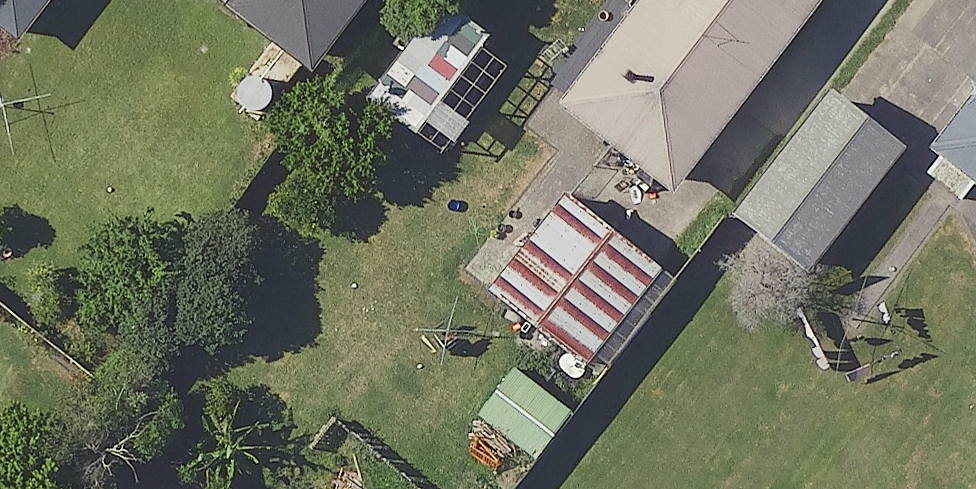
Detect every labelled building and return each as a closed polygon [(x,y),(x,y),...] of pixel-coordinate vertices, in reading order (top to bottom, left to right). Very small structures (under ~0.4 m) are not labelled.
[(0,33),(26,0),(0,0),(0,33)] [(289,57),(334,0),(216,0),(289,57)] [(446,0),(406,0),(342,83),(399,127),(479,25),(446,0)] [(538,94),(654,181),(791,0),(609,0),(538,94)] [(915,140),(975,187),(975,61),(915,140)] [(881,147),(810,88),(714,202),(785,262),(881,147)] [(646,254),(528,168),(450,275),(569,361),(646,254)] [(556,407),(503,358),(459,406),(513,455),(556,407)]
